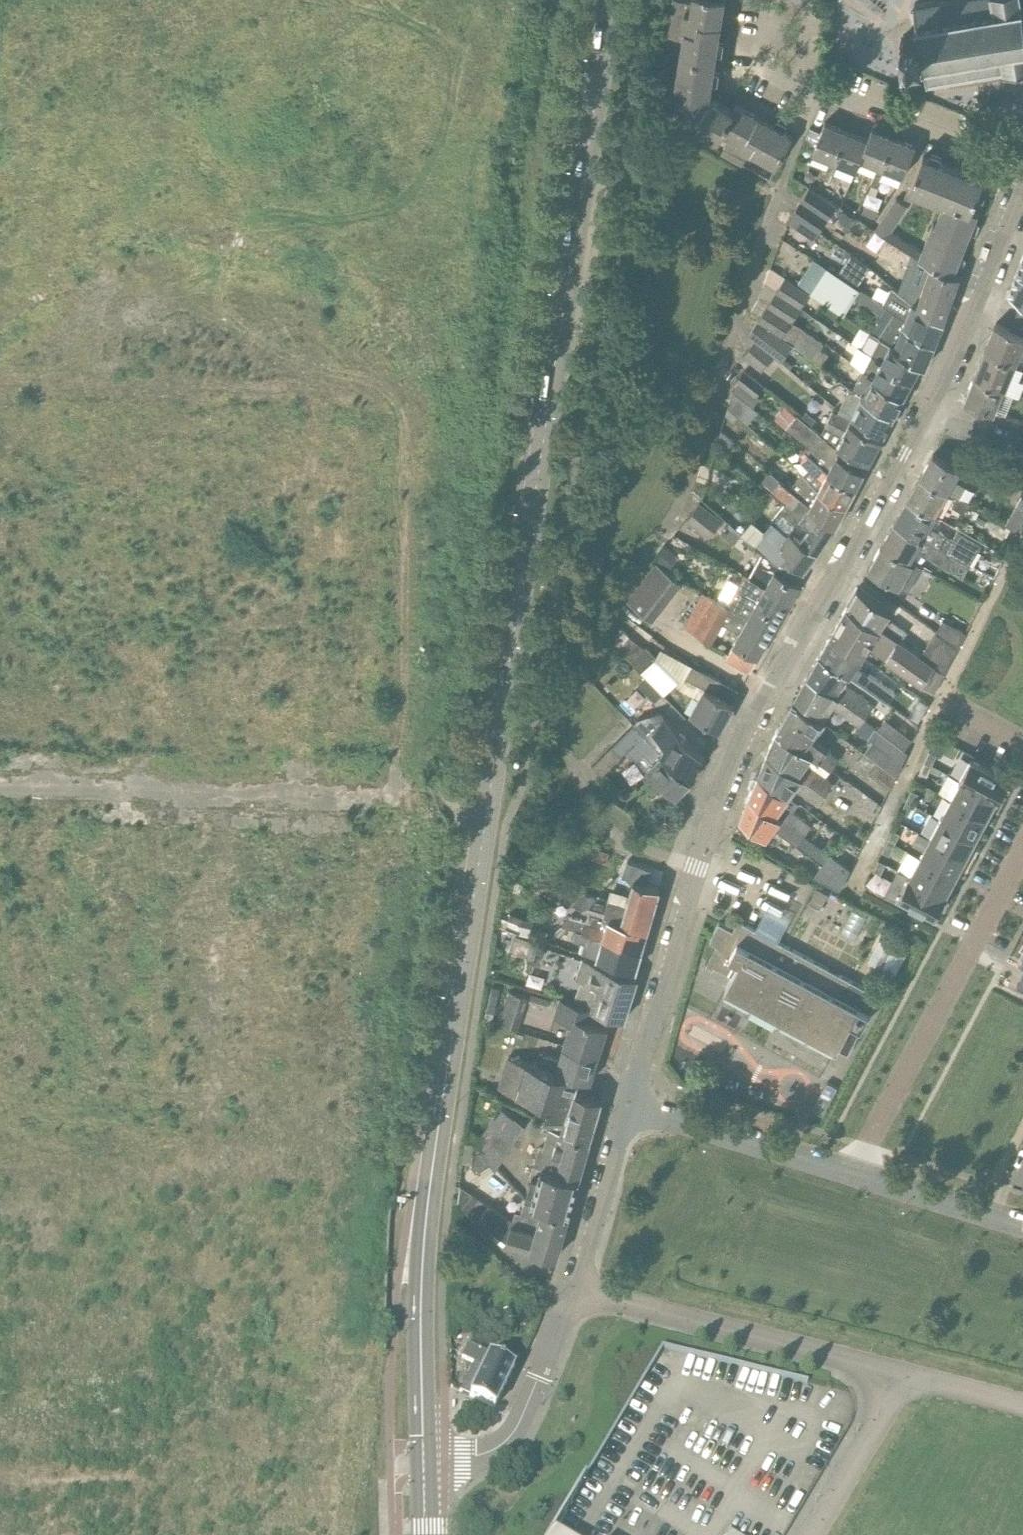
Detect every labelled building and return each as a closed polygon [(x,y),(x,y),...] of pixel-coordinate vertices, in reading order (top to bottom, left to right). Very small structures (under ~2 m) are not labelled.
[(769,122),(736,104),(733,109),(710,97),(716,59),(720,29),(725,0),(693,0),(693,1),(685,0),(674,0),(670,21),(668,36),(684,39),(681,54),(677,82),(675,82),(672,95),(689,127),(708,138),(710,133),(718,137),(719,138),(722,133),(730,137),(722,153),(742,164),(748,153),(751,155),(753,153),(776,167),(793,136),(769,122)] [(915,5),(919,35),(903,39),(906,57),(908,57),(910,68),(921,82),(924,84),(926,85),(1022,68),(1022,0),(945,0),(915,5)] [(813,152),(831,159),(835,160),(847,131),(825,122),(813,152)] [(868,139),(860,159),(861,160),(878,166),(878,165),(882,166),(894,137),(872,128),(868,139)] [(839,163),(856,170),(857,171),(861,160),(860,159),(868,139),(847,131),(835,160),(831,159),(828,168),(835,172),(839,163)] [(878,165),(878,166),(875,174),(883,177),(885,169),(904,177),(916,146),(894,137),(882,166),(878,165)] [(968,238),(979,212),(983,200),(977,197),(984,179),(954,166),(924,154),(909,190),(905,196),(912,201),(917,193),(940,202),(943,203),(935,224),(933,223),(923,249),(892,231),(909,206),(896,198),(875,230),(889,239),(919,257),(931,264),(954,273),(968,238)] [(835,172),(828,168),(824,178),(831,181),(835,172)] [(871,184),(879,187),(883,177),(875,174),(871,184)] [(798,204),(793,212),(820,231),(837,207),(809,187),(798,204)] [(883,199),(870,194),(864,210),(878,215),(883,199)] [(820,231),(793,212),(789,221),(815,239),(820,231)] [(861,283),(873,264),(853,251),(841,271),(861,283)] [(917,304),(943,323),(960,275),(954,273),(931,264),(929,269),(921,293),(917,304)] [(857,287),(838,274),(827,267),(811,294),(844,316),(861,289),(857,287)] [(1017,270),(1009,289),(1021,299),(1014,319),(1022,322),(1022,272),(1017,270)] [(777,291),(802,308),(811,294),(785,278),(777,291)] [(934,345),(943,323),(917,304),(894,288),(886,306),(909,317),(904,326),(934,345)] [(792,322),(802,308),(777,291),(768,305),(792,322)] [(886,306),(869,294),(863,304),(882,317),(886,306)] [(792,322),(768,305),(759,319),(783,336),(792,322)] [(909,317),(886,306),(882,317),(871,333),(880,339),(920,364),(925,367),(934,345),(904,326),(909,317)] [(749,335),(755,340),(775,355),(782,361),(793,343),(783,336),(759,319),(758,320),(752,329),(749,335)] [(1018,362),(1022,365),(1022,322),(1014,319),(1010,330),(996,323),(985,349),(1018,362)] [(793,343),(802,329),(792,322),(783,336),(793,343)] [(912,381),(920,364),(880,339),(871,355),(912,381)] [(761,371),(775,355),(755,340),(743,356),(761,371)] [(1003,389),(1010,373),(1022,378),(1022,365),(1018,362),(985,349),(974,376),(1003,389)] [(904,396),(912,381),(871,355),(863,371),(904,396)] [(737,378),(741,382),(757,395),(765,386),(745,368),(737,378)] [(894,414),(904,396),(863,371),(853,389),(894,414)] [(1003,389),(974,376),(965,400),(994,412),(1003,389)] [(761,398),(757,395),(741,382),(733,392),(753,408),(753,407),(761,398)] [(894,414),(853,389),(847,400),(842,408),(839,414),(850,420),(870,431),(872,427),(884,434),(894,414)] [(748,425),(759,412),(753,407),(753,408),(733,392),(728,408),(748,425)] [(839,451),(841,447),(869,462),(882,437),(870,431),(850,420),(839,414),(833,411),(825,426),(820,434),(839,451)] [(827,472),(857,487),(866,469),(838,452),(839,451),(820,434),(797,414),(786,427),(812,448),(808,454),(827,472)] [(728,450),(735,442),(721,431),(718,445),(728,450)] [(800,461),(809,469),(803,476),(817,491),(846,506),(857,487),(827,472),(808,454),(800,461)] [(957,498),(959,499),(966,486),(954,479),(960,470),(934,455),(921,477),(947,492),(957,498)] [(797,480),(796,478),(789,487),(797,494),(835,525),(836,526),(846,506),(817,491),(803,476),(801,474),(797,480)] [(908,499),(936,516),(947,492),(921,477),(908,499)] [(789,487),(780,480),(772,490),(788,504),(797,494),(789,487)] [(835,525),(797,494),(788,504),(787,506),(809,526),(802,536),(818,550),(835,525)] [(1018,532),(1022,522),(1022,497),(1021,496),(1005,526),(1018,532)] [(959,499),(957,498),(952,507),(964,514),(969,505),(959,499)] [(896,521),(970,565),(981,544),(957,531),(953,539),(930,526),(936,516),(908,499),(896,521)] [(708,535),(720,519),(699,503),(687,519),(708,535)] [(779,516),(766,531),(753,545),(755,547),(763,554),(793,577),(796,579),(803,569),(804,570),(818,550),(802,536),(809,526),(787,506),(779,515),(779,516)] [(740,510),(733,521),(744,528),(751,518),(740,510)] [(963,577),(970,565),(896,521),(883,544),(911,561),(917,551),(963,577)] [(742,534),(729,523),(721,533),(735,544),(742,534)] [(911,561),(883,544),(868,569),(906,590),(920,566),(911,561)] [(791,580),(793,577),(763,554),(750,577),(790,600),(799,585),(791,580)] [(627,601),(652,620),(681,582),(656,563),(627,601)] [(749,673),(772,631),(790,600),(750,577),(744,573),(737,586),(728,579),(717,600),(706,594),(706,595),(703,593),(684,626),(708,640),(712,642),(717,634),(722,626),(739,636),(728,654),(724,652),(722,657),(749,673)] [(899,640),(901,641),(908,632),(892,620),(890,623),(886,620),(892,612),(858,587),(847,606),(881,628),(899,640)] [(831,634),(864,656),(881,628),(847,606),(831,634)] [(966,633),(943,620),(936,632),(958,648),(966,633)] [(936,632),(920,656),(944,674),(958,648),(936,632)] [(820,654),(849,675),(887,702),(895,691),(870,673),(868,675),(856,667),(864,656),(831,634),(820,654)] [(899,640),(886,661),(885,662),(921,687),(923,685),(934,694),(944,674),(920,656),(901,641),(899,640)] [(646,650),(632,664),(643,674),(642,675),(661,695),(662,694),(663,695),(665,694),(680,679),(659,657),(656,660),(646,650)] [(809,674),(865,718),(875,726),(883,715),(877,711),(877,710),(873,707),(875,704),(844,682),(849,675),(820,654),(809,674)] [(686,678),(703,687),(697,697),(689,713),(720,729),(734,703),(732,702),(714,693),(721,681),(692,665),(686,678)] [(638,716),(654,702),(628,671),(611,685),(638,716)] [(859,726),(865,718),(809,674),(796,696),(826,718),(831,711),(829,710),(832,706),(859,726)] [(721,681),(714,693),(732,702),(738,690),(721,681)] [(777,729),(831,769),(839,758),(812,737),(817,730),(818,731),(824,722),(794,700),(777,729)] [(634,725),(691,782),(705,757),(662,715),(640,719),(634,725)] [(904,749),(912,739),(886,719),(878,729),(904,749)] [(677,795),(691,782),(634,725),(593,766),(602,776),(627,752),(645,771),(649,767),(677,795)] [(896,759),(904,749),(878,729),(875,727),(868,738),(896,759)] [(826,776),(831,769),(777,729),(768,751),(827,794),(835,782),(826,776)] [(817,806),(827,794),(768,751),(759,772),(789,795),(794,788),(817,806)] [(937,754),(930,751),(925,762),(932,765),(937,754)] [(998,800),(1008,779),(971,759),(960,780),(962,781),(997,799),(998,800)] [(890,789),(896,776),(878,762),(870,774),(890,789)] [(932,765),(925,762),(920,773),(927,776),(932,765)] [(749,795),(803,833),(806,829),(803,826),(806,821),(791,810),(797,801),(789,795),(759,772),(749,795)] [(986,819),(997,799),(962,781),(951,800),(986,819)] [(906,801),(914,804),(919,793),(912,790),(906,801)] [(803,833),(749,795),(740,817),(767,837),(774,827),(823,863),(813,877),(839,890),(851,869),(803,833)] [(976,838),(986,819),(951,800),(941,819),(976,838)] [(914,804),(906,801),(901,812),(909,815),(914,804)] [(976,838),(941,819),(930,839),(966,858),(976,838)] [(888,841),(895,844),(900,833),(893,830),(888,841)] [(966,858),(930,839),(920,858),(956,877),(966,858)] [(895,844),(888,841),(883,852),(890,855),(895,844)] [(946,895),(956,877),(920,858),(911,876),(909,876),(909,877),(946,897),(947,896),(946,895)] [(879,860),(874,871),(881,874),(886,863),(879,860)] [(626,863),(622,877),(634,880),(649,885),(653,871),(626,863)] [(936,916),(946,897),(909,877),(898,897),(936,916)] [(584,910),(648,930),(660,888),(649,885),(634,880),(629,898),(610,892),(608,901),(596,898),(584,910)] [(529,937),(532,927),(507,919),(509,912),(503,910),(501,918),(503,919),(500,928),(524,936),(529,937)] [(642,948),(648,930),(584,910),(582,911),(586,912),(581,921),(570,917),(563,924),(642,948)] [(847,1054),(879,995),(775,940),(778,935),(760,925),(758,930),(747,924),(746,925),(748,926),(743,935),(719,922),(711,938),(718,942),(707,962),(732,975),(725,988),(847,1054)] [(636,970),(642,948),(563,924),(562,925),(578,930),(574,940),(599,948),(597,957),(636,970)] [(535,954),(537,940),(514,936),(512,950),(535,954)] [(574,1003),(598,1011),(625,1019),(638,977),(582,959),(576,980),(581,982),(574,1003)] [(500,1023),(517,1029),(528,996),(510,991),(500,1023)] [(598,1011),(574,1003),(561,998),(554,1018),(571,1023),(564,1044),(598,1055),(608,1026),(594,1022),(598,1011)] [(541,1067),(580,1078),(591,1081),(598,1056),(564,1045),(560,1058),(545,1054),(541,1067)] [(545,1126),(590,1140),(602,1099),(576,1091),(580,1078),(541,1067),(510,1058),(500,1088),(517,1093),(517,1094),(519,1094),(549,1103),(543,1124),(545,1126)] [(542,1168),(579,1178),(590,1140),(545,1126),(543,1129),(548,1132),(543,1150),(539,1149),(534,1165),(542,1168)] [(475,1167),(484,1161),(477,1148),(467,1154),(475,1167)] [(526,1202),(569,1214),(579,1178),(542,1168),(538,1183),(531,1181),(526,1202)] [(514,1221),(513,1222),(493,1209),(485,1220),(508,1235),(506,1242),(557,1258),(569,1214),(526,1202),(524,1202),(520,1217),(529,1219),(526,1229),(520,1228),(522,1223),(514,1221)] [(474,1364),(460,1391),(494,1408),(514,1368),(468,1345),(462,1358),(474,1364)]
